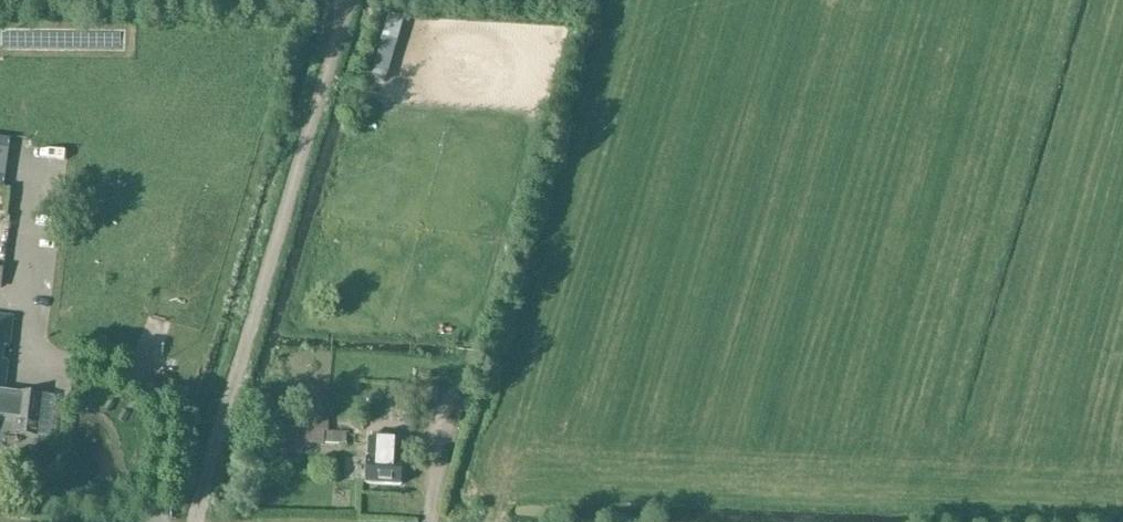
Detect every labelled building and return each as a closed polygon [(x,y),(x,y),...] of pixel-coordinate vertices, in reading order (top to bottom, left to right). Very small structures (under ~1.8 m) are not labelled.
[(12,214),(0,212),(0,235),(9,236),(12,214)] [(14,282),(15,260),(0,260),(0,281),(14,282)] [(1,419),(13,319),(0,317),(0,418),(1,419)] [(40,423),(43,395),(19,392),(16,420),(40,423)] [(285,442),(346,444),(347,433),(328,432),(329,419),(285,417),(285,442)] [(366,485),(401,486),(402,461),(403,443),(369,441),(366,485)]
